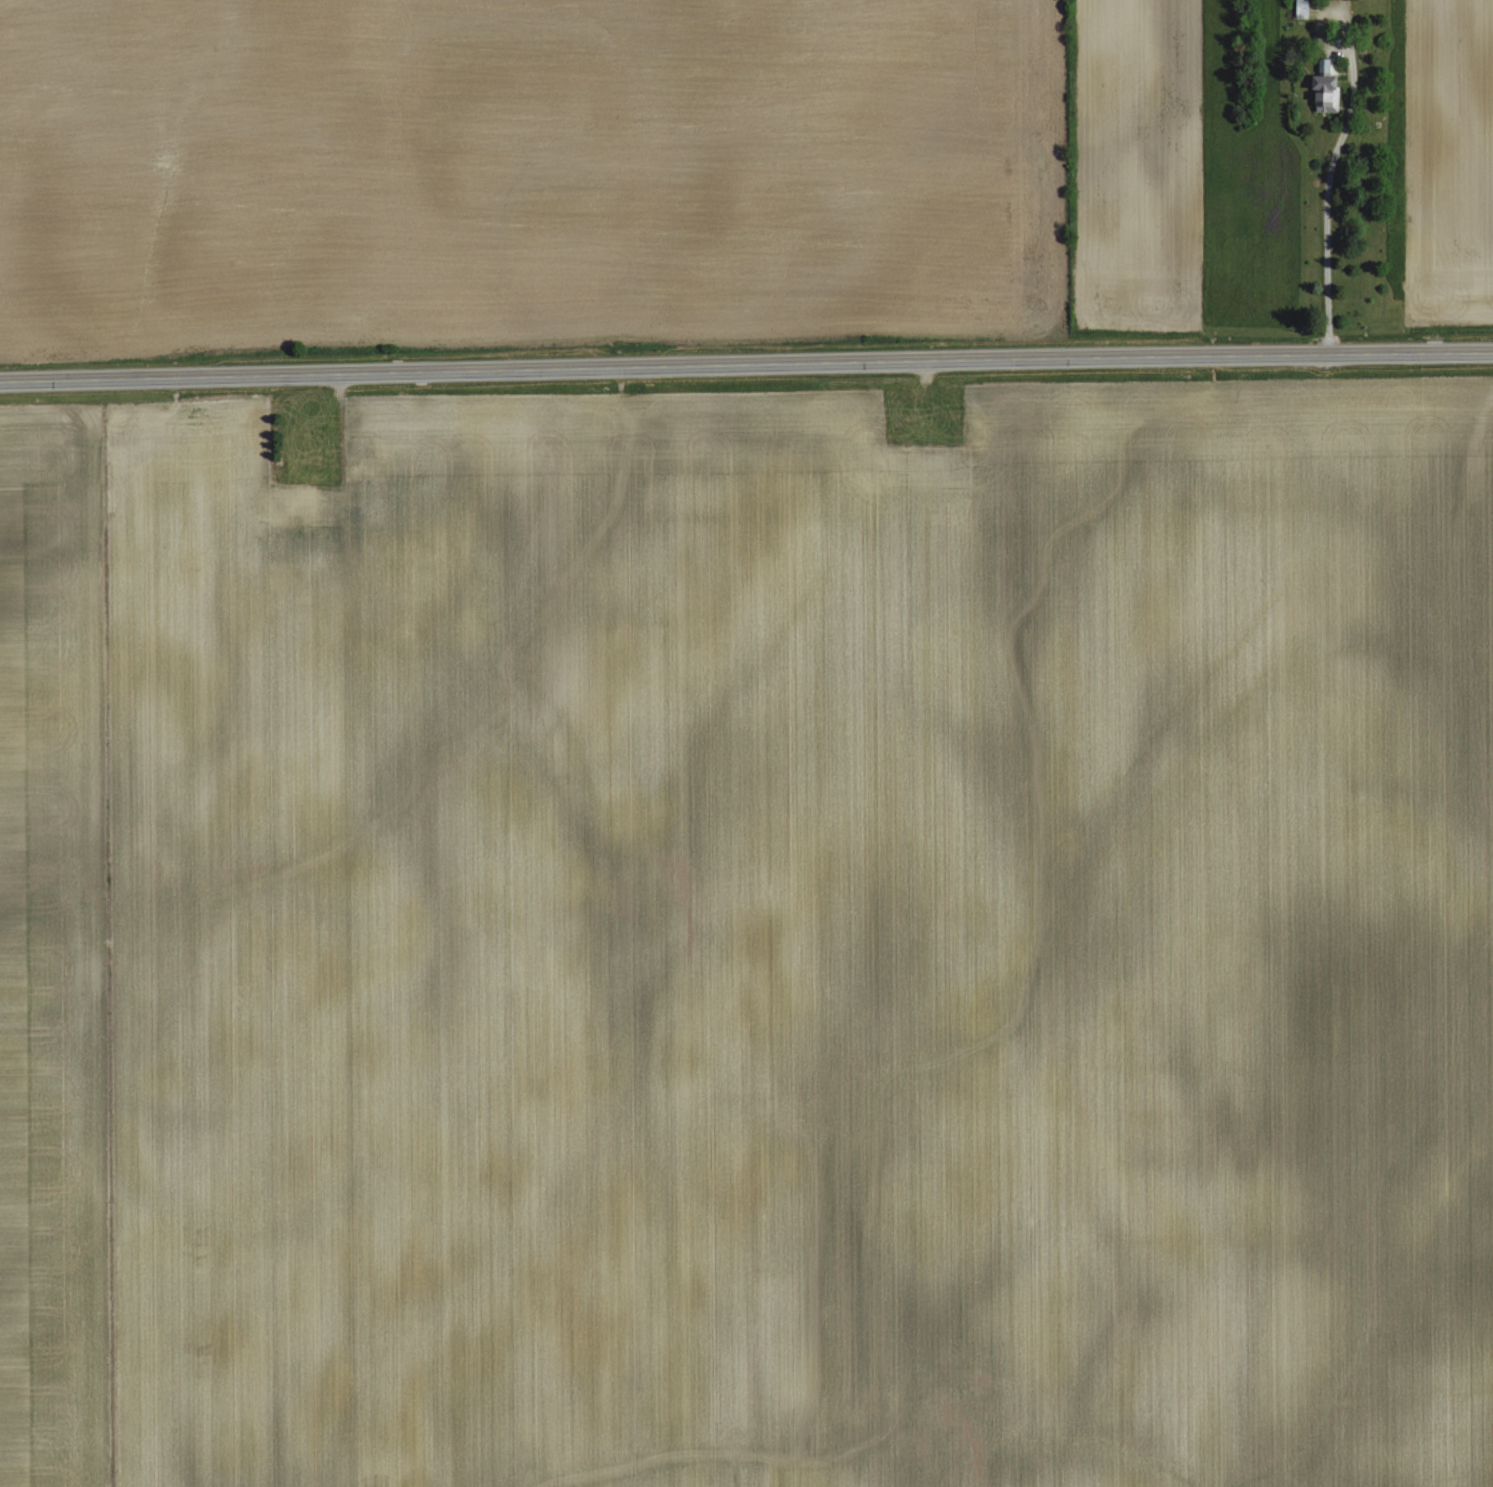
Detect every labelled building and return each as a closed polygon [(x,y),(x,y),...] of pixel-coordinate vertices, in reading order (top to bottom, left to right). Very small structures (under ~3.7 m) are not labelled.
[(1309,17),(1309,2),(1297,2),(1297,17),(1309,17)]
